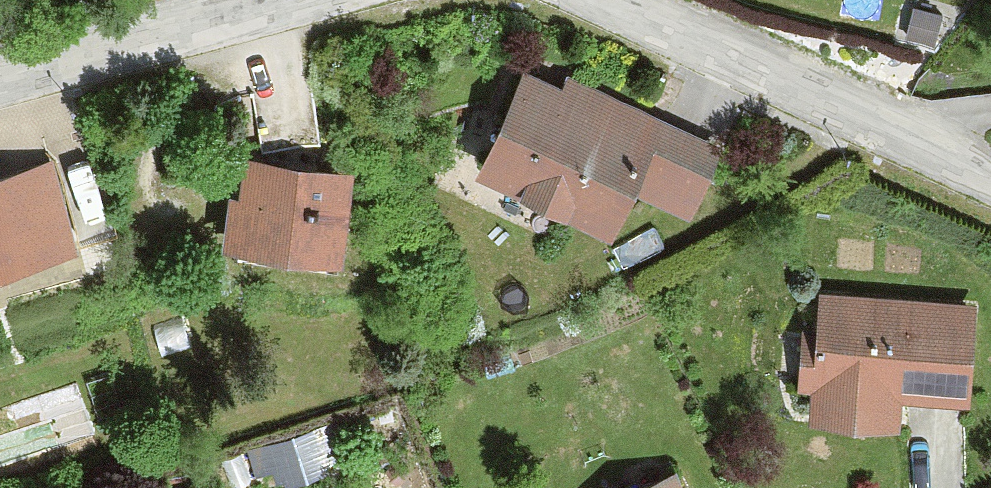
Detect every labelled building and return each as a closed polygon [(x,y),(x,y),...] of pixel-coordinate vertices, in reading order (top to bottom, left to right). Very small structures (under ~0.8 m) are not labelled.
[(673,238),(713,148),(533,65),(528,76),(650,133),(614,211),(673,238)] [(614,211),(650,133),(528,76),(485,165),(609,223),(614,211)] [(249,232),(257,163),(245,162),(237,231),(249,232)] [(331,242),(340,173),(257,163),(249,232),(331,242)] [(47,166),(0,179),(0,262),(68,243),(47,166)] [(963,391),(970,308),(826,298),(824,336),(820,380),(818,411),(861,414),(863,384),(894,386),(963,391)] [(820,380),(824,336),(809,335),(806,379),(820,380)] [(892,416),(894,386),(863,384),(861,414),(892,416)] [(323,465),(313,431),(275,443),(285,477),(323,465)] [(674,477),(647,487),(678,487),(674,477)]
